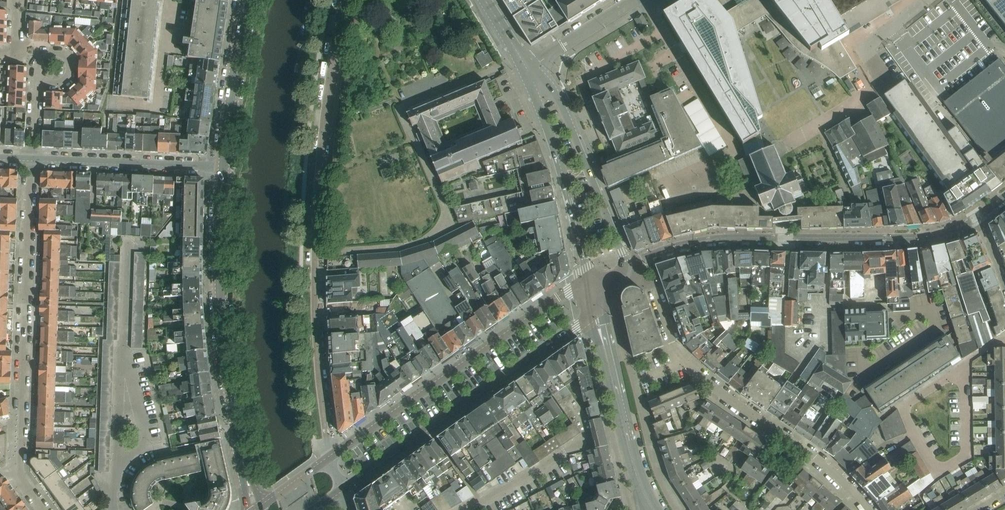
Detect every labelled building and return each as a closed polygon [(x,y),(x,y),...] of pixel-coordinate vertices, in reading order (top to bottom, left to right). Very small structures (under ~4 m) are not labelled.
[(109,6),(109,0),(101,0),(101,5),(100,8),(109,9),(109,6)] [(130,97),(145,99),(153,99),(163,3),(163,0),(123,0),(113,95),(130,97)] [(226,19),(228,3),(212,0),(196,0),(195,9),(193,9),(193,10),(195,10),(193,21),(191,21),(191,22),(193,22),(191,33),(190,33),(189,33),(190,33),(189,39),(184,38),(184,45),(189,45),(188,56),(186,56),(186,57),(191,58),(220,62),(226,19)] [(531,46),(559,28),(569,22),(558,4),(548,11),(541,0),(502,0),(531,46)] [(603,0),(555,0),(558,4),(569,22),(603,0)] [(765,15),(773,23),(777,27),(780,31),(784,35),(787,40),(791,44),(794,48),(799,51),(803,54),(808,57),(813,59),(817,62),(822,65),(827,68),(831,72),(835,75),(840,79),(857,69),(839,40),(849,35),(838,17),(867,0),(746,0),(725,13),(714,0),(677,0),(679,4),(663,14),(743,145),(746,157),(764,150),(757,121),(762,117),(736,33),(765,15)] [(1004,26),(1004,0),(984,0),(1004,26)] [(49,42),(50,27),(51,27),(51,26),(51,15),(27,13),(26,22),(29,22),(28,37),(32,42),(49,42)] [(57,44),(59,16),(55,15),(55,22),(56,22),(56,26),(51,26),(51,27),(50,27),(49,42),(49,44),(57,44)] [(647,23),(642,15),(636,19),(640,27),(647,23)] [(66,45),(67,26),(62,26),(62,23),(63,23),(63,16),(59,16),(57,44),(66,45)] [(69,45),(82,32),(77,26),(75,26),(75,22),(67,21),(67,26),(66,45),(69,45)] [(74,50),(87,38),(84,34),(87,31),(85,29),(82,32),(69,45),(74,50)] [(80,56),(93,44),(96,41),(94,39),(91,42),(87,38),(74,50),(80,56)] [(102,60),(103,51),(98,51),(98,49),(93,44),(80,56),(80,59),(97,59),(102,60)] [(493,61),(486,49),(475,56),(482,68),(493,61)] [(218,74),(220,62),(191,58),(190,61),(187,61),(186,66),(190,66),(189,70),(218,74)] [(999,58),(943,103),(950,110),(983,153),(978,157),(983,162),(985,164),(991,172),(1001,184),(1004,181),(1004,66),(999,58)] [(97,71),(97,68),(101,68),(101,65),(97,64),(97,59),(80,59),(79,70),(97,71)] [(987,68),(980,60),(977,63),(983,71),(987,68)] [(638,62),(637,62),(590,82),(589,81),(588,82),(589,83),(595,98),(594,98),(593,98),(600,115),(599,115),(603,124),(610,139),(609,139),(610,141),(611,140),(612,139),(618,155),(621,154),(623,159),(602,167),(603,170),(601,171),(604,178),(605,178),(609,187),(652,169),(701,147),(672,91),(671,91),(661,95),(660,93),(650,97),(643,79),(645,78),(638,62)] [(26,75),(27,66),(9,65),(9,70),(5,70),(4,73),(26,75)] [(97,79),(97,74),(101,74),(101,71),(97,71),(79,70),(79,79),(96,80),(97,79)] [(216,87),(218,74),(189,70),(189,75),(192,76),(191,83),(216,87)] [(26,83),(26,75),(4,73),(4,76),(9,76),(9,82),(26,83)] [(101,87),(102,80),(102,79),(97,79),(96,80),(79,79),(79,81),(90,94),(91,94),(96,89),(96,87),(101,87)] [(90,94),(79,81),(73,87),(84,100),(88,96),(91,99),(93,97),(91,94),(90,94)] [(420,142),(424,140),(442,183),(480,168),(477,159),(517,143),(518,145),(522,143),(521,141),(522,141),(519,133),(523,131),(521,125),(516,127),(513,119),(503,123),(486,82),(485,81),(407,113),(413,127),(418,125),(421,132),(416,134),(420,142)] [(25,91),(26,83),(9,82),(8,87),(4,86),(3,89),(25,91)] [(215,99),(216,87),(191,83),(190,88),(187,88),(186,95),(215,99)] [(84,100),(73,87),(66,92),(69,95),(74,101),(81,109),(81,108),(84,106),(81,103),(84,100)] [(3,89),(3,98),(25,99),(25,91),(3,89)] [(64,98),(64,92),(45,91),(45,100),(74,101),(69,95),(68,98),(64,98)] [(213,111),(215,99),(186,95),(186,100),(189,101),(188,108),(213,111)] [(945,131),(919,95),(911,101),(896,112),(893,114),(948,189),(950,187),(971,172),(979,166),(951,127),(945,131)] [(24,107),(25,99),(3,98),(3,100),(8,101),(7,106),(17,107),(24,107)] [(887,143),(879,130),(880,129),(876,122),(892,114),(885,104),(881,98),(867,106),(872,115),(854,126),(849,119),(830,129),(824,133),(831,148),(839,144),(851,137),(861,155),(862,157),(883,148),(888,146),(888,145),(887,143)] [(62,108),(62,103),(73,104),(73,109),(81,109),(74,101),(45,100),(44,108),(62,108)] [(184,113),(183,120),(187,120),(189,120),(211,123),(213,111),(188,108),(187,113),(184,113)] [(55,120),(55,111),(44,110),(44,119),(55,120)] [(116,150),(118,120),(118,114),(109,113),(109,117),(113,118),(112,133),(108,133),(107,150),(116,150)] [(13,114),(12,121),(6,121),(5,146),(16,146),(17,121),(17,114),(13,114)] [(137,125),(137,116),(137,115),(136,115),(127,114),(126,134),(126,151),(135,151),(136,134),(135,134),(131,134),(132,124),(137,125)] [(169,153),(170,133),(170,123),(171,117),(165,116),(164,133),(159,133),(158,152),(169,153)] [(55,131),(54,148),(63,148),(65,125),(65,124),(65,122),(60,122),(60,118),(57,118),(57,122),(55,122),(55,129),(55,131)] [(709,118),(695,126),(699,133),(696,135),(709,157),(712,155),(726,146),(709,118)] [(126,151),(126,134),(122,134),(122,121),(118,120),(116,150),(126,151)] [(210,138),(211,123),(189,120),(187,134),(187,135),(210,138)] [(24,146),(26,122),(17,121),(16,146),(24,146)] [(82,149),(83,126),(83,123),(74,123),(74,125),(73,148),(82,149)] [(74,125),(65,125),(63,148),(73,148),(74,125)] [(143,152),(144,126),(136,125),(135,134),(136,134),(135,151),(143,152)] [(151,152),(152,126),(151,125),(151,126),(144,126),(143,152),(151,152)] [(92,149),(93,127),(83,126),(82,149),(92,149)] [(158,152),(159,133),(159,126),(152,126),(151,152),(158,152)] [(170,133),(169,153),(180,153),(181,134),(181,126),(175,126),(175,133),(170,133)] [(990,193),(1001,184),(991,172),(985,164),(983,162),(978,157),(956,126),(947,133),(969,164),(975,172),(990,193)] [(107,150),(108,133),(101,133),(102,127),(93,127),(92,149),(107,150)] [(42,144),(42,147),(43,147),(54,148),(55,131),(55,129),(43,128),(43,131),(42,144)] [(208,153),(210,138),(187,135),(187,134),(181,134),(180,153),(205,155),(208,153)] [(851,137),(839,144),(850,161),(861,155),(851,137)] [(542,204),(539,205),(538,203),(554,199),(555,199),(553,186),(550,187),(549,183),(552,182),(549,170),(548,170),(537,140),(483,162),(488,176),(518,169),(522,192),(452,208),(459,222),(473,219),(474,220),(504,213),(504,214),(539,206),(542,205),(542,204)] [(850,161),(839,144),(831,148),(850,188),(851,187),(860,183),(856,167),(854,168),(850,161)] [(792,212),(793,209),(793,207),(791,204),(796,202),(794,198),(802,195),(793,171),(791,172),(790,171),(785,173),(774,146),(764,150),(746,157),(738,160),(748,186),(749,185),(750,188),(753,186),(761,207),(763,207),(764,211),(771,208),(773,211),(774,211),(778,210),(780,213),(783,216),(786,216),(790,215),(792,212)] [(866,164),(886,156),(883,148),(862,157),(866,164)] [(896,160),(891,162),(899,178),(902,184),(906,183),(923,224),(928,224),(931,224),(937,223),(929,206),(921,190),(917,180),(915,176),(905,180),(896,160)] [(394,175),(391,166),(380,170),(383,178),(394,175)] [(4,188),(17,189),(18,173),(15,170),(2,170),(1,198),(1,199),(8,199),(8,193),(4,193),(4,188)] [(891,170),(876,173),(878,183),(877,183),(879,190),(882,189),(886,208),(884,209),(885,213),(884,213),(885,216),(883,217),(885,227),(888,227),(890,226),(901,226),(903,226),(906,226),(901,210),(901,208),(894,186),(902,184),(899,178),(893,180),(891,170)] [(56,197),(57,172),(44,171),(42,174),(41,187),(54,188),(54,190),(52,190),(51,196),(50,196),(49,199),(56,199),(56,197)] [(57,172),(56,199),(57,199),(60,200),(65,200),(65,199),(65,197),(65,195),(62,195),(62,188),(66,188),(67,172),(57,172)] [(76,199),(77,173),(67,172),(66,188),(71,188),(71,194),(66,194),(66,199),(76,199)] [(952,189),(966,210),(967,209),(967,208),(977,202),(986,195),(990,193),(975,172),(952,189)] [(89,223),(91,174),(77,173),(76,199),(75,222),(89,223)] [(105,190),(106,174),(97,174),(96,195),(105,196),(105,190)] [(113,196),(114,174),(106,174),(105,190),(105,196),(113,196)] [(121,199),(123,175),(114,174),(113,196),(114,196),(118,196),(118,200),(122,201),(122,199),(121,199)] [(650,174),(638,179),(641,185),(644,183),(644,182),(652,179),(650,174)] [(132,192),(133,175),(123,175),(121,199),(122,199),(132,199),(133,192),(132,192)] [(142,205),(143,176),(133,175),(132,192),(133,192),(138,192),(137,205),(142,205)] [(153,193),(153,176),(143,176),(142,205),(147,205),(147,193),(153,193)] [(164,199),(165,177),(153,176),(153,193),(152,204),(157,204),(158,199),(163,199),(164,199)] [(173,207),(175,177),(165,177),(164,199),(163,199),(163,206),(173,207)] [(203,238),(204,182),(204,180),(203,178),(177,177),(177,183),(183,183),(183,193),(180,193),(180,195),(180,197),(182,197),(182,210),(180,210),(180,212),(180,214),(182,214),(181,234),(184,234),(184,238),(203,238)] [(634,202),(632,198),(627,184),(619,188),(626,206),(634,202)] [(920,225),(911,205),(902,184),(894,186),(901,210),(906,226),(920,225)] [(950,219),(942,203),(939,196),(932,185),(924,190),(927,197),(930,195),(932,199),(929,201),(932,208),(939,223),(950,219)] [(772,212),(773,211),(771,208),(764,211),(763,207),(761,207),(753,186),(750,188),(712,203),(711,200),(664,211),(665,213),(664,213),(665,218),(672,238),(673,238),(694,233),(709,229),(708,229),(714,228),(735,228),(772,229),(773,223),(773,219),(773,218),(772,218),(772,212)] [(634,225),(633,225),(629,214),(626,206),(619,188),(610,192),(624,228),(631,244),(633,249),(637,251),(638,251),(643,249),(634,225)] [(883,217),(877,189),(865,191),(869,208),(867,208),(871,227),(885,227),(883,217)] [(966,210),(952,189),(943,196),(954,217),(956,215),(966,210)] [(17,199),(16,199),(8,199),(1,199),(0,199),(0,203),(0,210),(17,210),(17,199)] [(67,204),(57,204),(57,199),(56,199),(49,199),(41,199),(40,210),(67,211),(67,204)] [(653,218),(648,204),(646,200),(635,205),(637,211),(641,222),(644,221),(652,245),(661,242),(653,218)] [(659,200),(654,202),(648,204),(653,218),(661,242),(662,241),(672,238),(665,218),(664,213),(659,200)] [(559,216),(557,203),(556,202),(542,205),(539,206),(504,214),(507,227),(521,223),(521,224),(522,224),(534,221),(535,221),(535,222),(543,220),(559,216)] [(843,228),(843,213),(843,202),(837,202),(837,205),(797,206),(797,217),(773,219),(773,223),(801,221),(801,229),(810,229),(821,229),(830,228),(837,228),(843,228)] [(871,227),(867,208),(866,205),(849,205),(849,208),(843,208),(843,213),(843,228),(844,228),(869,227),(869,228),(871,228),(871,227)] [(121,227),(122,209),(118,208),(118,211),(112,210),(111,228),(114,228),(119,228),(119,235),(121,235),(121,227)] [(91,224),(91,226),(101,227),(101,226),(102,226),(102,234),(111,234),(111,228),(112,210),(92,209),(91,224)] [(16,210),(17,210),(0,210),(0,214),(0,216),(0,220),(16,220),(16,210)] [(67,215),(67,211),(40,210),(40,220),(56,220),(56,215),(67,215)] [(641,222),(637,211),(629,214),(633,225),(634,225),(643,249),(643,248),(652,245),(644,221),(641,222)] [(163,228),(173,215),(173,213),(163,212),(162,224),(163,224),(163,228)] [(563,237),(561,226),(559,216),(543,220),(535,222),(535,221),(534,221),(522,224),(528,245),(536,243),(538,253),(545,252),(548,257),(550,256),(566,253),(563,237)] [(1000,216),(989,225),(1000,254),(1004,252),(1004,224),(1000,216)] [(16,220),(0,220),(0,231),(10,231),(16,231),(16,220)] [(72,232),(72,225),(66,225),(56,224),(56,220),(40,220),(39,230),(45,230),(72,232)] [(173,236),(173,221),(171,221),(166,226),(166,229),(164,229),(159,236),(173,236)] [(151,237),(151,224),(141,223),(141,228),(140,236),(151,237)] [(500,228),(499,223),(479,227),(481,232),(489,231),(497,229),(500,228)] [(156,237),(163,228),(163,224),(162,224),(151,224),(151,237),(156,237)] [(131,236),(131,228),(121,227),(121,235),(131,236)] [(140,236),(141,228),(131,228),(131,236),(140,236)] [(491,238),(499,233),(497,229),(489,231),(490,232),(489,233),(491,238)] [(61,241),(61,235),(72,235),(72,232),(45,230),(45,241),(61,241)] [(10,231),(0,231),(0,241),(10,242),(10,231)] [(424,259),(437,255),(450,248),(459,244),(453,232),(434,242),(400,252),(350,256),(350,261),(357,260),(358,269),(402,266),(424,259)] [(472,237),(474,242),(484,237),(481,232),(472,237)] [(990,264),(977,233),(959,241),(965,257),(967,256),(969,261),(968,261),(972,272),(972,271),(972,272),(990,264)] [(176,249),(173,258),(184,257),(203,258),(203,238),(184,238),(184,249),(176,249)] [(512,270),(511,256),(502,239),(487,247),(496,263),(498,269),(499,268),(510,288),(521,306),(531,299),(521,284),(512,270)] [(10,242),(0,241),(0,252),(9,252),(10,242)] [(71,252),(71,245),(61,245),(61,241),(45,241),(44,251),(71,252)] [(976,283),(972,272),(972,271),(972,272),(971,272),(966,259),(965,257),(959,241),(946,245),(975,339),(978,348),(978,349),(996,336),(992,327),(979,294),(977,287),(976,283)] [(972,340),(957,293),(958,292),(945,249),(945,248),(944,245),(944,244),(931,247),(931,248),(940,285),(942,290),(955,332),(963,358),(978,349),(978,348),(975,339),(972,340)] [(940,285),(931,248),(920,249),(929,293),(942,290),(940,285)] [(924,290),(916,249),(907,251),(912,284),(913,292),(924,290)] [(60,261),(60,255),(71,255),(71,252),(44,251),(44,261),(60,261)] [(737,288),(736,278),(736,273),(735,267),(734,251),(720,252),(723,274),(725,274),(726,284),(729,284),(732,321),(739,321),(737,288)] [(751,308),(751,286),(752,251),(734,251),(735,267),(740,267),(741,288),(737,288),(739,321),(751,321),(751,308)] [(766,268),(770,268),(771,253),(771,252),(752,251),(751,286),(766,286),(766,268)] [(901,299),(897,251),(884,253),(885,274),(886,291),(886,298),(887,298),(887,304),(893,304),(893,312),(910,311),(909,302),(909,299),(901,299)] [(905,251),(897,251),(901,299),(909,299),(913,296),(913,292),(912,284),(905,284),(905,279),(905,275),(909,275),(905,251)] [(9,252),(0,252),(0,262),(9,263),(9,252)] [(717,283),(711,252),(702,253),(710,285),(715,284),(717,283)] [(723,274),(720,252),(711,252),(717,283),(724,282),(723,274)] [(782,296),(782,279),(784,267),(785,253),(785,252),(771,252),(771,253),(770,268),(769,281),(769,298),(769,303),(769,308),(769,318),(772,318),(771,326),(784,326),(785,303),(785,296),(782,296)] [(799,270),(801,253),(791,252),(791,253),(789,280),(788,296),(788,301),(797,301),(798,296),(798,289),(799,270)] [(570,271),(566,253),(550,256),(551,260),(548,262),(549,263),(549,264),(551,263),(555,283),(568,275),(570,271)] [(710,285),(702,253),(701,253),(694,255),(685,257),(691,277),(699,275),(700,280),(713,322),(718,319),(718,316),(710,285)] [(824,291),(825,254),(826,254),(801,253),(799,270),(798,289),(807,289),(821,290),(824,291)] [(884,253),(863,254),(864,269),(864,279),(870,279),(870,275),(885,274),(884,253)] [(843,271),(843,255),(843,254),(830,254),(830,255),(831,288),(830,288),(829,301),(844,301),(844,294),(835,294),(834,288),(843,288),(843,271)] [(864,298),(864,269),(863,254),(849,254),(843,254),(843,255),(843,271),(850,271),(850,288),(850,298),(864,298)] [(441,260),(437,255),(424,259),(429,267),(440,260),(441,260)] [(544,290),(534,275),(530,269),(537,264),(539,262),(535,256),(519,266),(528,279),(521,284),(531,299),(544,290)] [(173,258),(168,258),(168,269),(174,269),(203,270),(203,258),(184,257),(173,258)] [(691,277),(685,257),(678,258),(682,270),(686,282),(686,283),(692,296),(695,302),(701,316),(703,319),(710,317),(698,281),(693,282),(691,277)] [(682,270),(678,258),(666,262),(656,265),(661,278),(682,270)] [(70,265),(68,265),(68,262),(60,261),(44,261),(43,271),(70,272),(70,265)] [(9,263),(0,262),(0,273),(8,273),(9,263)] [(478,275),(471,263),(462,269),(471,283),(479,278),(479,277),(478,275)] [(498,269),(496,263),(485,270),(498,294),(501,299),(502,298),(502,299),(511,313),(517,309),(521,306),(510,288),(499,268),(498,269)] [(555,283),(551,263),(549,264),(549,263),(540,269),(541,271),(534,275),(544,290),(555,283)] [(475,338),(456,307),(455,308),(429,267),(422,272),(419,267),(414,271),(417,275),(418,275),(463,346),(475,338)] [(999,285),(995,277),(991,268),(976,274),(979,281),(980,283),(981,285),(985,292),(986,291),(999,286),(999,285)] [(203,279),(203,270),(174,269),(174,273),(183,273),(183,280),(203,279)] [(359,286),(358,276),(358,269),(351,270),(351,271),(352,276),(337,278),(327,277),(327,290),(328,290),(328,293),(327,293),(327,304),(352,302),(352,299),(354,298),(355,297),(356,295),(357,294),(357,293),(358,291),(358,290),(358,289),(358,286),(359,286)] [(497,322),(488,307),(486,305),(484,306),(479,299),(478,300),(459,270),(451,275),(459,289),(466,300),(467,300),(486,330),(497,322)] [(511,313),(502,299),(502,298),(501,299),(498,294),(485,270),(481,273),(478,275),(479,277),(479,278),(471,283),(486,305),(488,307),(497,322),(511,313)] [(686,282),(682,270),(661,278),(665,290),(686,283),(686,282)] [(59,281),(60,275),(70,276),(70,272),(43,271),(43,281),(59,281)] [(8,273),(0,273),(0,283),(8,284),(8,273)] [(418,275),(417,275),(406,282),(409,286),(413,293),(423,310),(452,354),(463,346),(418,275)] [(459,289),(451,275),(443,280),(452,293),(459,289)] [(184,284),(167,285),(167,291),(203,290),(203,279),(183,280),(184,284)] [(69,292),(69,285),(59,285),(59,281),(43,281),(43,291),(69,292)] [(8,284),(0,283),(0,294),(8,294),(8,284)] [(686,283),(665,290),(665,291),(672,310),(687,305),(688,304),(686,298),(692,296),(686,283)] [(715,284),(710,285),(718,316),(727,315),(725,296),(718,297),(715,284)] [(403,299),(413,293),(409,286),(399,292),(403,299)] [(1003,299),(1004,299),(1003,296),(1002,296),(999,286),(986,291),(990,300),(989,300),(990,303),(991,303),(997,323),(996,323),(997,326),(992,327),(996,336),(1004,330),(1004,305),(1003,299)] [(623,305),(623,306),(622,307),(632,357),(664,346),(647,298),(644,291),(643,292),(642,291),(641,290),(640,289),(638,289),(637,288),(636,288),(634,287),(633,287),(632,287),(630,287),(629,288),(628,288),(627,289),(625,290),(624,291),(623,292),(623,293),(622,294),(622,295),(621,297),(621,298),(621,300),(621,301),(622,302),(622,304),(623,305)] [(807,302),(807,289),(798,289),(798,296),(797,301),(798,301),(798,302),(807,302)] [(203,303),(203,290),(167,291),(163,291),(164,296),(183,296),(184,304),(203,303)] [(69,296),(69,292),(43,291),(42,291),(42,294),(40,294),(40,301),(58,302),(58,296),(69,296)] [(797,327),(798,302),(798,301),(797,301),(788,301),(788,296),(785,296),(785,303),(784,326),(785,326),(797,327)] [(486,330),(467,300),(466,300),(456,307),(475,338),(486,330)] [(58,310),(58,302),(40,301),(40,305),(40,312),(42,312),(42,316),(69,316),(69,310),(58,310)] [(701,316),(695,302),(688,304),(687,305),(691,315),(692,319),(698,317),(701,316)] [(204,315),(203,303),(184,304),(184,309),(165,310),(165,317),(204,315)] [(687,305),(672,310),(685,345),(704,332),(698,317),(692,319),(691,315),(687,305)] [(401,324),(390,306),(385,313),(387,327),(379,333),(381,339),(382,339),(388,334),(390,333),(396,342),(398,341),(393,334),(403,327),(401,324)] [(769,318),(769,308),(751,308),(751,321),(751,323),(762,323),(762,327),(771,327),(771,326),(772,318),(769,318)] [(452,354),(423,310),(415,315),(420,323),(423,322),(430,332),(425,335),(442,361),(452,354)] [(889,339),(888,310),(865,311),(865,310),(844,311),(844,318),(844,325),(845,332),(845,339),(845,341),(866,340),(889,339)] [(345,316),(328,318),(329,334),(345,333),(345,335),(370,334),(371,333),(376,333),(379,333),(387,327),(385,313),(377,313),(358,315),(345,316)] [(204,315),(165,317),(165,323),(185,322),(186,327),(205,325),(204,315)] [(65,325),(65,321),(68,321),(69,316),(42,316),(41,326),(58,326),(58,325),(65,325)] [(411,317),(401,324),(403,327),(404,328),(405,328),(431,369),(440,362),(429,345),(427,346),(422,337),(424,336),(414,321),(411,317)] [(844,325),(844,318),(831,318),(831,326),(844,325)] [(206,336),(205,325),(186,327),(186,331),(178,332),(177,326),(166,327),(167,339),(166,339),(166,340),(206,336)] [(845,332),(844,325),(831,326),(832,333),(845,332)] [(68,337),(68,331),(58,330),(58,326),(41,326),(41,336),(68,337)] [(431,369),(405,328),(404,328),(403,327),(393,334),(398,341),(396,342),(399,347),(403,353),(406,351),(409,355),(411,357),(409,357),(421,376),(431,369)] [(759,339),(761,330),(748,327),(747,336),(759,339)] [(710,340),(715,337),(709,329),(707,330),(704,332),(685,345),(692,352),(709,339),(710,340)] [(716,347),(721,341),(729,334),(726,331),(712,345),(708,342),(694,354),(701,361),(715,346),(716,347)] [(845,339),(845,332),(832,333),(832,340),(845,339)] [(371,333),(370,334),(345,335),(345,333),(329,334),(330,354),(340,354),(361,352),(361,362),(362,371),(373,371),(371,333)] [(393,396),(384,381),(386,379),(381,372),(381,370),(377,339),(376,339),(376,333),(371,333),(373,371),(375,378),(376,386),(378,407),(393,396)] [(403,353),(399,347),(396,342),(390,333),(388,334),(404,359),(407,356),(409,358),(409,357),(411,357),(409,355),(406,351),(403,353)] [(729,334),(721,341),(732,350),(733,352),(741,344),(739,342),(732,336),(729,334)] [(57,347),(57,341),(68,341),(68,337),(41,336),(41,346),(57,347)] [(207,349),(206,336),(166,340),(166,344),(167,344),(167,353),(178,352),(177,343),(187,342),(188,351),(187,351),(187,352),(207,349)] [(867,393),(853,402),(860,408),(870,405),(874,403),(881,413),(941,372),(939,369),(948,363),(950,366),(961,359),(946,336),(935,343),(926,349),(865,390),(867,393)] [(389,366),(387,358),(382,339),(381,339),(377,339),(381,370),(381,372),(386,379),(384,381),(393,396),(402,390),(388,367),(389,366)] [(401,366),(400,367),(382,339),(387,358),(389,366),(388,367),(402,390),(412,383),(401,366)] [(586,360),(581,340),(578,339),(570,344),(576,370),(588,368),(586,360)] [(749,339),(745,347),(755,353),(760,345),(749,339)] [(845,347),(845,341),(845,339),(832,340),(832,347),(845,347)] [(578,377),(576,370),(570,344),(557,354),(568,369),(567,370),(571,375),(574,380),(578,377)] [(67,357),(67,351),(57,351),(57,347),(41,346),(40,356),(67,357)] [(724,354),(716,347),(715,346),(701,361),(714,372),(720,365),(718,363),(727,355),(728,354),(726,352),(724,354)] [(728,383),(741,368),(754,352),(745,347),(731,362),(724,368),(720,365),(714,372),(728,383)] [(845,355),(845,347),(832,347),(833,355),(845,355)] [(991,348),(987,351),(987,365),(994,365),(994,373),(1004,373),(1004,348),(991,348)] [(208,361),(207,349),(187,352),(187,356),(178,357),(179,362),(176,362),(177,366),(179,366),(179,365),(208,361)] [(806,386),(810,380),(825,358),(826,355),(826,353),(819,349),(794,386),(790,383),(787,382),(786,383),(781,390),(766,411),(769,413),(780,421),(805,386),(806,386)] [(6,351),(0,351),(0,362),(11,362),(11,351),(6,351)] [(361,362),(361,352),(340,354),(330,354),(331,365),(361,362)] [(568,369),(557,354),(547,360),(565,385),(574,380),(571,375),(567,370),(568,369)] [(782,368),(790,357),(785,354),(771,354),(771,361),(774,362),(782,368)] [(846,377),(846,360),(845,360),(845,355),(833,355),(826,355),(825,358),(824,364),(845,378),(846,377)] [(56,367),(56,361),(67,361),(67,357),(40,356),(40,366),(56,367)] [(421,376),(409,357),(409,358),(407,356),(404,359),(407,364),(403,367),(402,365),(401,366),(412,383),(421,376)] [(787,370),(795,360),(790,357),(782,368),(783,368),(786,370),(787,370)] [(824,364),(825,358),(810,380),(820,387),(824,381),(844,394),(852,381),(846,377),(845,378),(824,364)] [(741,368),(728,383),(741,393),(762,365),(763,364),(757,359),(755,363),(757,364),(748,375),(741,368)] [(571,393),(565,385),(547,360),(535,369),(553,395),(573,423),(580,433),(591,430),(588,417),(571,393)] [(792,374),(800,362),(795,360),(787,370),(792,374)] [(209,372),(208,361),(179,365),(179,366),(180,370),(169,372),(169,378),(190,375),(209,372)] [(11,362),(0,362),(0,372),(11,373),(10,373),(11,362)] [(361,362),(331,365),(332,375),(352,373),(352,371),(362,371),(361,362)] [(783,368),(782,368),(774,362),(768,370),(762,365),(741,393),(740,394),(742,395),(742,394),(756,404),(774,380),(783,368)] [(66,377),(67,371),(56,371),(56,367),(40,366),(40,376),(66,377)] [(594,390),(588,368),(576,370),(578,377),(582,393),(594,390)] [(781,390),(786,383),(780,378),(786,370),(783,368),(774,380),(756,404),(766,411),(781,390)] [(553,395),(535,369),(525,376),(544,404),(534,411),(537,415),(537,414),(544,425),(563,412),(552,397),(549,400),(548,398),(553,395)] [(353,380),(349,381),(355,424),(365,416),(360,379),(361,379),(362,378),(361,371),(362,371),(352,371),(352,373),(353,380)] [(378,407),(376,386),(375,378),(373,371),(362,371),(361,371),(362,378),(361,379),(360,379),(365,416),(378,407)] [(11,373),(0,372),(0,382),(9,382),(10,383),(11,373)] [(170,391),(211,384),(209,372),(190,375),(190,381),(172,383),(158,385),(160,392),(170,390),(170,391)] [(355,424),(349,381),(353,380),(352,373),(332,375),(337,415),(335,415),(336,418),(337,418),(339,432),(341,432),(343,433),(355,424)] [(985,379),(985,385),(987,385),(1004,385),(1004,373),(994,373),(994,379),(987,380),(987,379),(985,379)] [(55,387),(56,381),(66,381),(66,377),(40,376),(39,386),(55,387)] [(544,404),(525,376),(516,382),(531,402),(534,400),(537,404),(532,408),(534,411),(544,404)] [(794,430),(810,406),(822,390),(823,390),(820,388),(820,387),(810,380),(806,386),(805,386),(780,421),(791,428),(794,430)] [(532,408),(515,383),(508,388),(510,392),(512,395),(509,398),(513,403),(519,400),(526,410),(524,411),(531,421),(535,426),(540,423),(535,416),(537,415),(534,411),(532,408)] [(213,395),(212,390),(211,384),(170,391),(171,397),(189,394),(190,399),(194,398),(213,395)] [(700,399),(694,384),(682,389),(689,405),(690,409),(697,406),(695,401),(700,399)] [(980,385),(981,389),(995,389),(995,397),(1004,397),(1004,385),(987,385),(980,385)] [(66,397),(66,391),(55,391),(55,387),(39,386),(39,397),(66,397)] [(524,411),(526,410),(519,400),(513,403),(509,398),(512,395),(510,392),(508,388),(495,397),(511,420),(517,416),(524,427),(531,421),(524,411)] [(682,389),(682,388),(671,392),(676,406),(683,404),(684,406),(689,405),(682,389)] [(594,390),(582,393),(585,401),(588,400),(590,407),(586,408),(588,417),(600,414),(594,390)] [(676,406),(671,392),(659,397),(660,398),(666,414),(667,413),(671,412),(670,409),(676,406)] [(860,408),(844,394),(834,407),(840,411),(843,408),(851,415),(847,420),(851,423),(861,410),(860,408)] [(194,402),(176,405),(178,413),(184,412),(214,406),(213,395),(194,398),(194,402)] [(973,408),(986,408),(986,409),(1004,409),(1004,397),(995,397),(995,403),(989,403),(989,397),(973,396),(973,408)] [(9,414),(7,408),(8,406),(6,397),(0,399),(0,397),(0,416),(9,414)] [(55,407),(55,401),(65,402),(66,397),(39,397),(39,407),(55,407)] [(511,420),(495,397),(485,404),(510,440),(515,436),(506,424),(511,420)] [(660,398),(648,402),(656,423),(664,419),(668,418),(667,413),(666,414),(660,398)] [(717,407),(706,400),(705,402),(700,409),(697,412),(704,416),(699,424),(703,427),(717,407)] [(523,459),(510,440),(485,404),(466,418),(484,444),(481,446),(483,448),(486,446),(496,460),(493,463),(501,475),(523,459)] [(873,411),(870,405),(860,408),(861,410),(851,423),(848,427),(856,432),(855,433),(866,441),(868,439),(869,441),(870,440),(875,430),(880,423),(882,422),(873,411)] [(214,406),(184,412),(185,417),(197,415),(197,420),(216,416),(214,406)] [(811,428),(821,413),(810,406),(794,430),(810,441),(817,432),(817,431),(811,428)] [(65,418),(65,411),(55,411),(55,407),(39,407),(38,417),(65,418)] [(718,426),(726,413),(717,407),(703,427),(706,429),(711,422),(718,426)] [(91,409),(73,408),(73,426),(90,426),(91,409)] [(890,420),(900,416),(897,408),(889,416),(890,420)] [(986,409),(986,413),(995,413),(995,421),(1004,421),(1004,409),(986,409)] [(824,451),(838,431),(844,423),(843,423),(845,419),(832,410),(817,431),(817,432),(810,441),(824,451)] [(723,439),(736,420),(726,413),(718,426),(724,430),(719,436),(723,439)] [(608,445),(605,434),(600,414),(588,417),(591,430),(593,437),(596,448),(606,446),(608,445)] [(219,427),(216,416),(197,420),(198,424),(189,426),(190,430),(188,430),(188,433),(191,432),(191,433),(219,427)] [(892,425),(890,420),(889,416),(882,422),(880,423),(882,429),(892,425)] [(903,421),(900,416),(890,420),(892,425),(903,421)] [(54,427),(54,422),(65,422),(65,418),(38,417),(38,427),(54,427)] [(484,444),(466,418),(448,431),(461,450),(466,456),(479,475),(486,485),(501,475),(493,463),(483,448),(481,446),(484,444)] [(664,419),(656,423),(652,424),(658,439),(670,434),(664,419)] [(738,439),(747,426),(746,426),(746,427),(736,420),(723,439),(727,441),(731,435),(738,439)] [(905,427),(903,421),(892,425),(894,431),(905,427)] [(995,421),(995,428),(987,428),(988,433),(1004,433),(1004,421),(995,421)] [(580,433),(573,423),(568,427),(575,437),(580,433)] [(884,435),(894,431),(892,425),(882,429),(884,435)] [(756,434),(756,435),(757,434),(747,426),(738,439),(744,443),(739,449),(744,452),(756,434)] [(64,438),(64,432),(54,431),(54,427),(38,427),(38,437),(64,438)] [(188,433),(180,434),(182,443),(197,440),(196,437),(200,436),(201,442),(221,437),(219,427),(191,433),(191,432),(188,433)] [(575,437),(568,427),(563,430),(570,440),(575,437)] [(896,437),(907,432),(905,427),(894,431),(896,437)] [(570,440),(563,430),(559,433),(566,443),(570,440)] [(466,456),(461,450),(448,431),(438,437),(466,477),(472,472),(462,459),(466,456)] [(850,440),(838,431),(824,451),(833,457),(842,449),(851,441),(850,441),(850,440)] [(896,437),(894,431),(884,435),(886,441),(896,437)] [(566,443),(559,433),(554,437),(561,447),(566,443)] [(868,462),(867,462),(879,451),(870,440),(869,441),(868,439),(866,441),(855,433),(850,440),(850,441),(851,441),(842,449),(854,460),(846,470),(851,474),(868,462)] [(985,433),(985,437),(988,437),(995,437),(996,445),(1004,445),(1004,433),(988,433),(985,433)] [(677,449),(674,441),(683,438),(681,434),(658,442),(662,453),(677,449)] [(757,454),(766,441),(756,435),(756,434),(744,452),(749,456),(753,458),(756,453),(757,454)] [(64,442),(64,438),(38,437),(37,447),(54,448),(54,442),(64,442)] [(554,437),(533,452),(539,461),(561,447),(554,437)] [(228,509),(229,507),(230,505),(230,504),(231,501),(231,499),(232,498),(232,497),(232,495),(232,493),(232,490),(231,489),(231,488),(231,486),(220,440),(202,444),(212,491),(213,493),(213,494),(213,495),(213,496),(212,497),(212,499),(211,500),(210,501),(210,503),(208,504),(208,505),(203,507),(201,502),(187,505),(190,509),(228,509)] [(453,466),(434,440),(424,447),(442,473),(448,469),(453,466)] [(917,451),(911,441),(904,445),(911,455),(917,451)] [(911,455),(904,445),(901,446),(894,451),(901,462),(911,455)] [(996,445),(996,451),(989,451),(989,467),(996,467),(996,463),(1004,463),(1004,469),(1004,445),(996,445)] [(609,454),(606,446),(596,448),(586,451),(589,459),(609,454)] [(442,473),(424,447),(414,455),(429,477),(434,473),(437,477),(442,473)] [(50,458),(51,455),(51,450),(36,449),(36,454),(36,457),(50,458)] [(689,457),(687,452),(679,455),(677,449),(662,453),(665,465),(689,457)] [(854,460),(842,449),(833,457),(834,457),(843,467),(843,466),(846,470),(854,460)] [(901,462),(894,451),(890,454),(896,464),(897,465),(901,462)] [(927,468),(917,451),(911,455),(901,462),(897,465),(896,464),(895,465),(897,468),(909,460),(917,474),(927,468)] [(539,461),(533,452),(523,459),(529,468),(539,461)] [(201,467),(198,453),(158,462),(158,464),(156,464),(154,465),(151,466),(150,467),(148,468),(145,470),(144,471),(143,472),(142,473),(141,474),(140,476),(138,478),(137,480),(136,482),(136,483),(135,485),(135,486),(134,487),(134,489),(134,490),(134,492),(134,493),(133,495),(134,496),(134,497),(134,499),(134,500),(135,503),(135,504),(135,505),(136,507),(137,509),(138,509),(145,509),(152,505),(151,503),(150,502),(150,500),(149,499),(149,497),(149,496),(149,494),(149,492),(149,491),(149,490),(150,489),(150,487),(151,486),(151,485),(152,484),(153,483),(155,481),(157,480),(159,479),(161,478),(163,477),(165,477),(166,480),(202,472),(201,467)] [(611,463),(609,454),(589,459),(591,468),(611,463)] [(429,477),(414,455),(403,462),(422,489),(428,484),(425,479),(429,477)] [(746,484),(760,463),(753,458),(749,456),(740,469),(747,473),(742,481),(746,484)] [(57,469),(50,459),(50,458),(36,457),(35,458),(34,458),(33,458),(32,459),(31,460),(31,461),(31,462),(31,463),(31,464),(32,465),(42,479),(57,469)] [(684,470),(682,464),(690,461),(689,457),(665,465),(670,478),(684,470)] [(885,473),(888,471),(892,469),(884,458),(871,467),(868,462),(851,474),(863,488),(885,473)] [(422,489),(403,462),(393,469),(409,491),(410,490),(414,487),(418,492),(422,489)] [(613,472),(611,463),(591,468),(593,477),(613,472)] [(761,483),(770,470),(760,463),(746,484),(749,486),(755,479),(761,483)] [(1004,469),(1004,463),(996,463),(996,467),(996,473),(1003,486),(1004,485),(1004,469)] [(895,509),(920,492),(934,480),(930,473),(927,468),(917,474),(920,478),(906,487),(903,482),(899,485),(900,486),(876,503),(881,509),(896,509),(895,509)] [(64,478),(57,469),(42,479),(49,489),(64,478)] [(409,491),(393,469),(382,477),(398,499),(409,491)] [(676,488),(696,475),(693,471),(687,475),(684,471),(684,470),(670,478),(676,488)] [(813,478),(812,478),(804,470),(793,482),(795,483),(791,487),(793,489),(798,494),(813,478)] [(1001,488),(993,473),(986,477),(982,470),(978,472),(991,494),(1001,488)] [(900,486),(899,485),(888,471),(885,473),(863,488),(875,501),(876,503),(900,486)] [(615,481),(613,472),(593,477),(595,485),(596,485),(597,486),(615,481)] [(956,482),(955,482),(954,479),(951,472),(945,476),(953,488),(954,487),(958,495),(952,499),(958,509),(963,509),(970,506),(956,482)] [(974,475),(968,479),(972,486),(980,500),(991,494),(978,472),(974,474),(974,475)] [(768,500),(784,482),(774,473),(764,485),(770,490),(764,496),(767,499),(768,500)] [(479,475),(470,482),(469,482),(476,492),(486,485),(479,475)] [(696,475),(676,488),(683,499),(696,490),(692,483),(699,479),(696,475)] [(382,477),(372,484),(381,509),(382,509),(398,499),(382,477)] [(822,485),(817,481),(813,477),(812,478),(813,478),(798,494),(802,497),(807,492),(808,493),(803,499),(807,502),(812,497),(822,485)] [(11,486),(6,479),(2,478),(0,479),(0,498),(6,507),(19,497),(11,486)] [(71,488),(64,478),(49,489),(56,498),(71,488)] [(980,500),(972,486),(966,490),(960,479),(956,482),(970,506),(980,500)] [(619,489),(617,489),(615,481),(597,486),(599,494),(595,501),(586,503),(588,509),(605,509),(604,509),(610,500),(621,497),(619,489)] [(783,501),(793,489),(791,487),(790,487),(784,482),(768,500),(767,499),(762,506),(765,509),(777,496),(783,501)] [(372,484),(355,497),(354,500),(357,509),(381,509),(372,484)] [(474,496),(467,485),(466,485),(461,489),(456,492),(463,502),(469,499),(474,496)] [(831,494),(823,486),(822,485),(812,497),(817,502),(812,507),(815,509),(817,509),(831,494)] [(463,502),(456,492),(452,486),(447,490),(441,494),(451,509),(457,505),(463,502)] [(63,508),(77,497),(71,488),(56,498),(63,508)] [(690,509),(710,496),(707,491),(700,496),(696,490),(683,499),(690,509)] [(441,494),(436,497),(431,501),(438,509),(449,509),(451,509),(441,494)] [(841,502),(831,494),(817,509),(822,509),(824,508),(826,509),(834,509),(841,502)] [(952,499),(945,502),(941,494),(937,497),(944,509),(958,509),(952,499)] [(705,503),(712,499),(710,496),(690,509),(691,509),(707,509),(709,509),(708,508),(705,503)] [(25,505),(19,497),(6,507),(2,509),(19,509),(25,505)] [(77,497),(63,508),(65,509),(80,509),(84,507),(77,497)] [(937,497),(933,499),(938,507),(932,509),(944,509),(937,497)] [(431,501),(426,504),(421,508),(423,509),(438,509),(431,501)]
